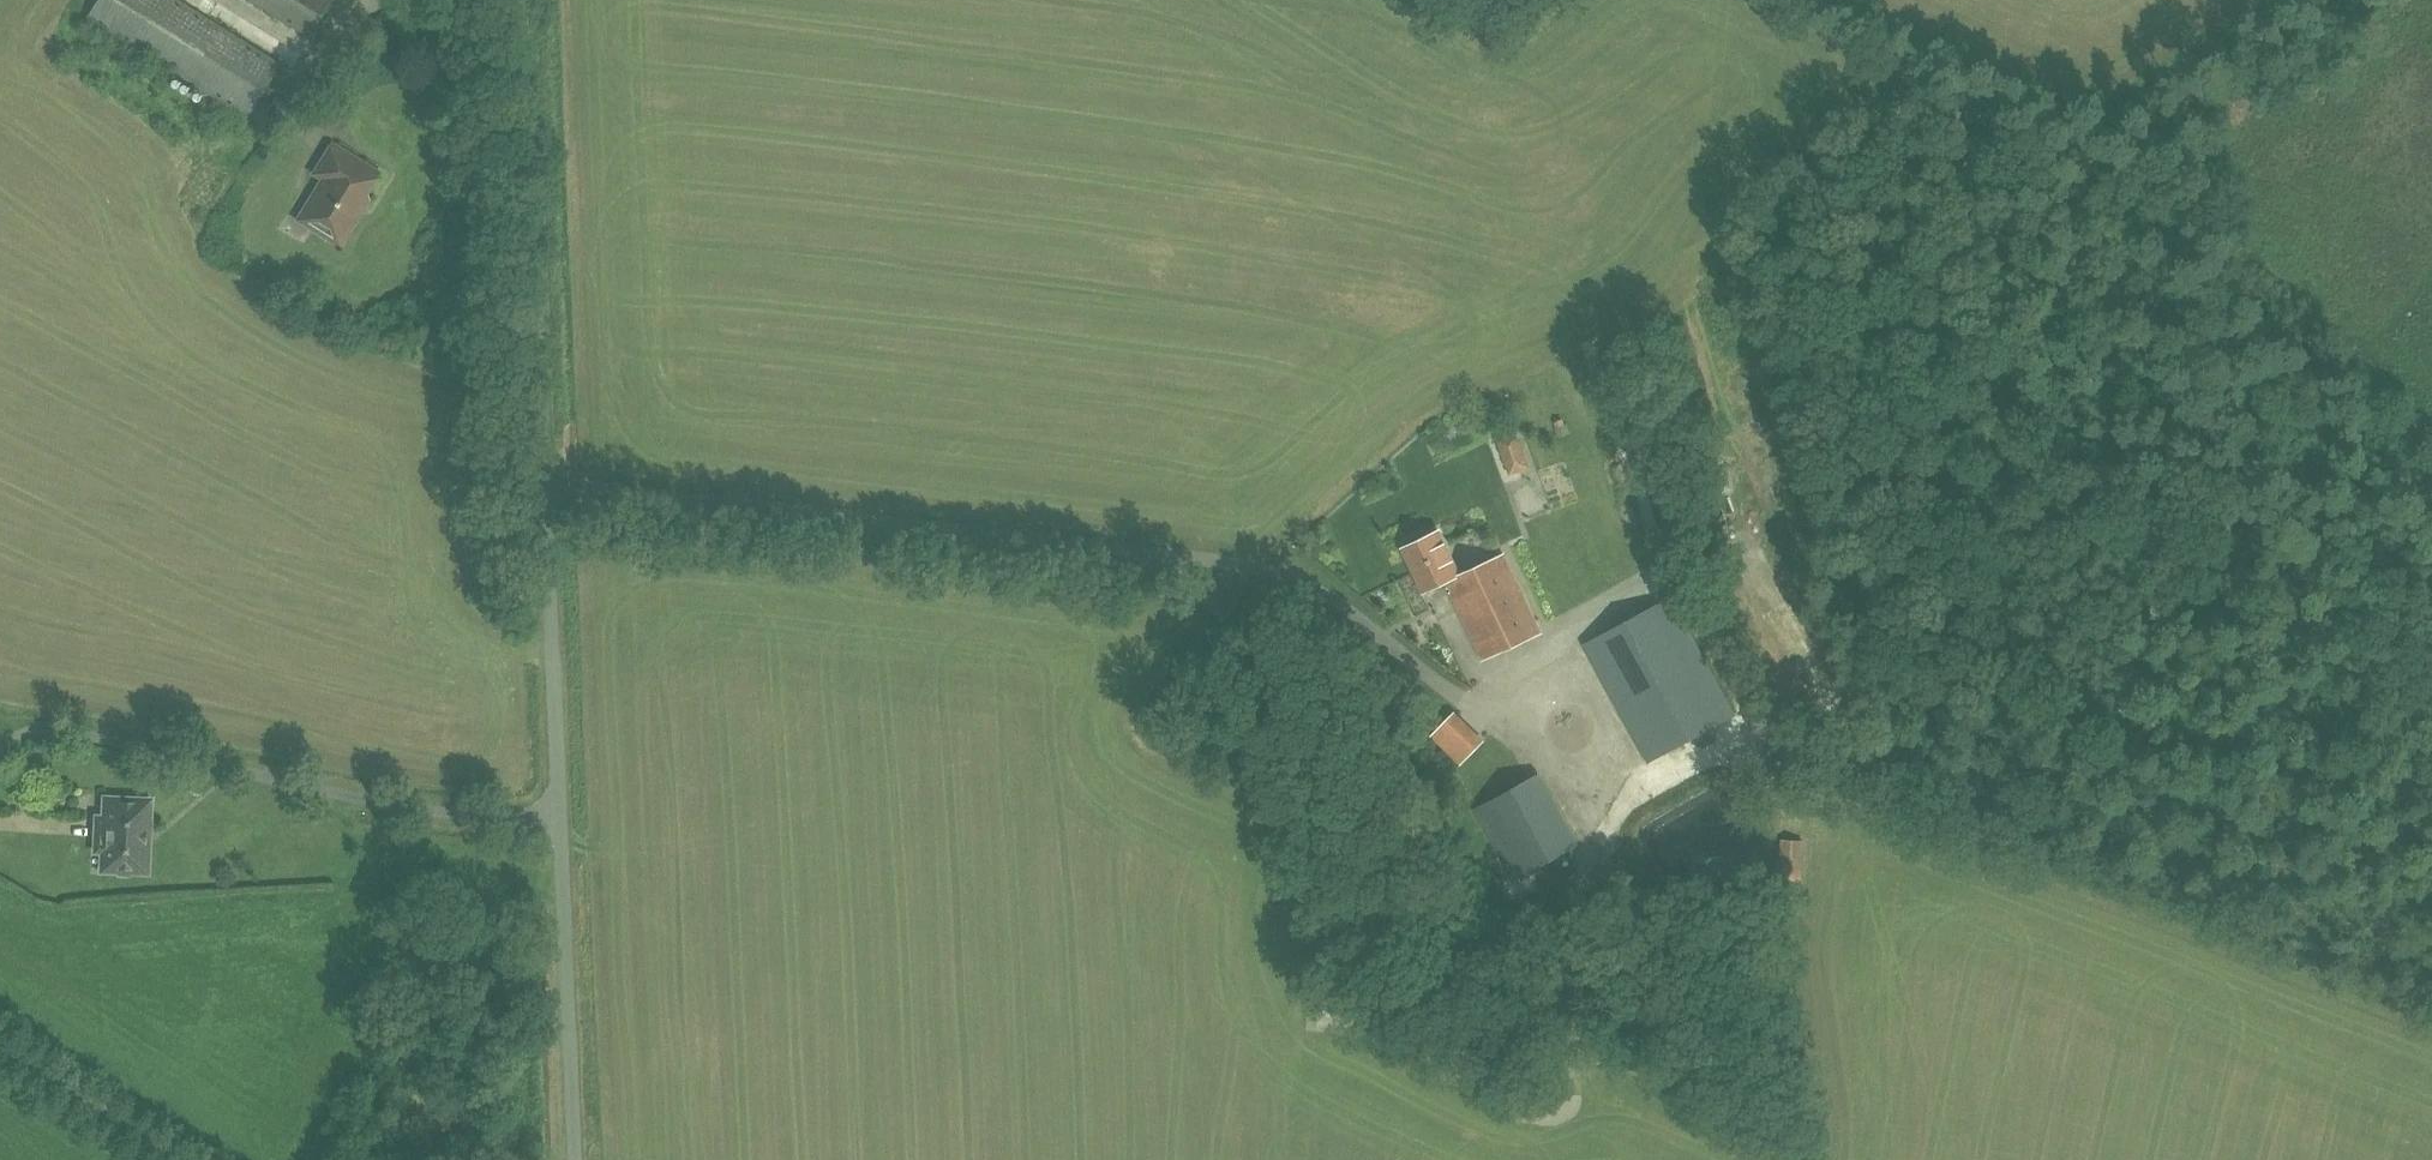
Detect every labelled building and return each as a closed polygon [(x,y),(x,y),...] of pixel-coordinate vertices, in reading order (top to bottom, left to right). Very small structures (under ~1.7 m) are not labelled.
[(282,63),(181,0),(98,0),(87,18),(247,118),(282,63)] [(288,24),(289,22),(309,35),(331,0),(250,0),(288,24)] [(355,210),(378,172),(333,144),(315,173),(324,179),(299,219),(340,245),(360,213),(355,210)] [(1548,484),(1528,491),(1533,505),(1553,498),(1548,484)] [(1484,659),(1542,632),(1504,554),(1460,575),(1439,531),(1405,547),(1427,592),(1447,582),(1484,659)] [(1648,763),(1738,715),(1673,596),(1583,645),(1648,763)] [(1459,723),(1449,733),(1480,761),(1490,750),(1459,723)] [(102,817),(95,816),(93,849),(100,850),(99,869),(114,870),(117,872),(126,873),(128,870),(144,871),(147,799),(103,797),(102,817)]
